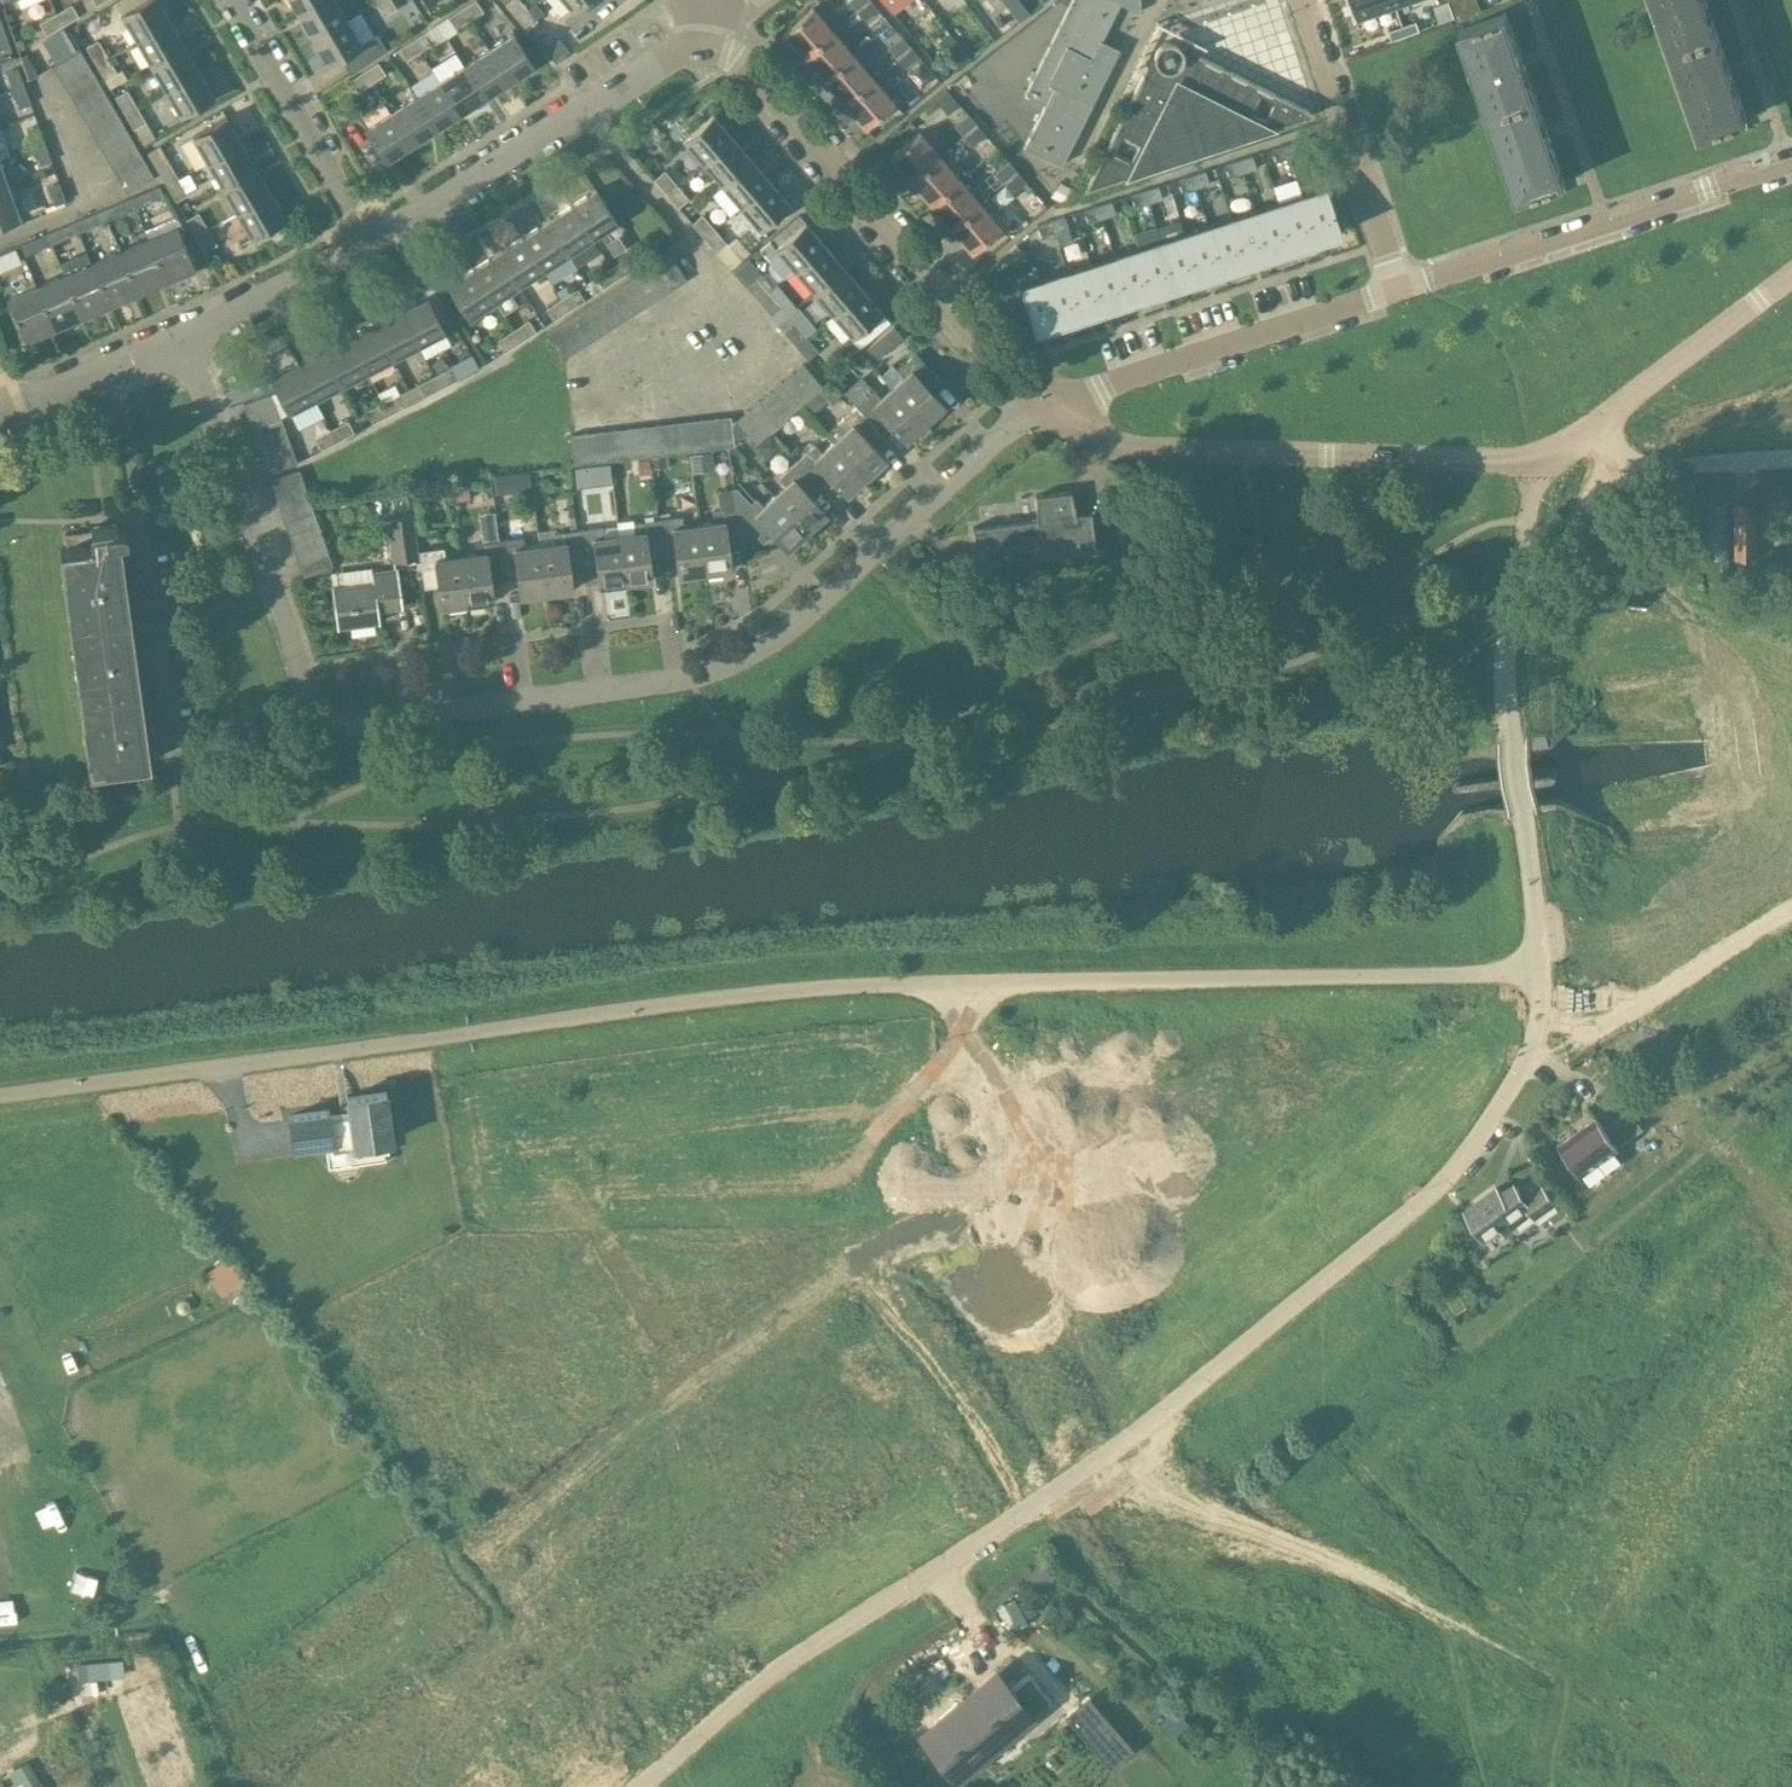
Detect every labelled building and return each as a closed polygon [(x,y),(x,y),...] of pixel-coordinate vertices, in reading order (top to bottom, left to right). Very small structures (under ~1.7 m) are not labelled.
[(120,13),(135,39),(167,20),(155,0),(142,0),(120,13)] [(297,13),(320,0),(290,0),(297,13)] [(297,13),(312,39),(346,19),(335,0),(320,0),(297,13)] [(397,8),(392,0),(384,0),(378,4),(388,22),(386,23),(391,32),(403,24),(394,9),(397,8)] [(460,8),(468,19),(483,10),(477,0),(473,0),(460,8)] [(504,3),(516,16),(527,7),(521,0),(509,0),(504,3)] [(570,9),(581,0),(563,0),(570,9)] [(856,10),(868,0),(848,0),(856,10)] [(878,8),(872,0),(868,0),(856,10),(864,20),(878,8)] [(892,11),(906,0),(883,0),(892,11)] [(1018,0),(1002,0),(1008,8),(1018,0)] [(1018,0),(1008,8),(1018,21),(1028,14),(1018,0)] [(1140,5),(1140,2),(1140,0),(1071,0),(1055,32),(1024,94),(1045,104),(1024,146),(1061,165),(1091,104),(1073,95),(1120,3),(1138,12),(1139,10),(1139,8),(1140,5)] [(1359,20),(1396,7),(1394,0),(1352,0),(1359,20)] [(1479,0),(1464,0),(1453,4),(1458,18),(1482,10),(1479,0)] [(1699,132),(1714,127),(1716,135),(1749,126),(1746,116),(1707,0),(1653,0),(1699,132)] [(57,12),(54,13),(60,26),(79,15),(72,3),(70,4),(57,12)] [(812,6),(782,31),(803,55),(832,30),(812,6)] [(537,19),(527,7),(516,16),(526,28),(537,19)] [(437,23),(444,34),(468,19),(460,8),(447,16),(437,23)] [(1565,179),(1508,12),(1460,28),(1517,196),(1532,191),(1534,198),(1567,189),(1563,180),(1565,179)] [(39,22),(46,34),(60,26),(54,13),(39,22)] [(360,44),(346,19),(312,39),(327,64),(339,57),(360,44)] [(182,45),(167,20),(135,39),(150,64),(182,45)] [(1417,21),(1403,26),(1406,35),(1420,30),(1417,21)] [(1403,26),(1389,30),(1393,40),(1406,35),(1403,26)] [(4,28),(0,29),(0,49),(10,45),(4,28)] [(427,29),(411,39),(419,51),(435,41),(427,29)] [(853,54),(832,30),(803,55),(823,79),(853,54)] [(512,32),(487,49),(508,81),(533,65),(512,32)] [(939,41),(949,54),(959,47),(949,33),(939,41)] [(360,44),(339,57),(349,73),(386,51),(376,34),(360,44)] [(888,47),(896,57),(910,45),(902,35),(888,47)] [(85,46),(95,63),(108,55),(98,38),(85,46)] [(398,47),(406,59),(419,51),(411,39),(398,47)] [(1191,50),(1189,46),(1180,49),(1180,47),(1179,46),(1178,44),(1176,42),(1174,40),(1172,40),(1170,39),(1168,39),(1166,39),(1164,39),(1161,40),(1160,41),(1158,42),(1157,44),(1155,46),(1155,48),(1155,49),(1154,51),(1154,53),(1154,54),(1155,56),(1155,57),(1146,60),(1148,65),(1084,190),(1316,113),(1191,50)] [(182,45),(150,64),(165,89),(197,70),(182,45)] [(905,66),(919,55),(910,45),(896,57),(905,66)] [(959,47),(949,54),(960,68),(970,60),(959,47)] [(53,64),(60,77),(88,62),(80,49),(53,64)] [(487,49),(462,64),(483,97),(508,81),(487,49)] [(873,77),(853,54),(823,79),(843,102),(873,77)] [(104,78),(117,71),(108,55),(95,63),(104,78)] [(95,75),(88,62),(60,77),(68,90),(95,75)] [(364,71),(363,71),(371,82),(384,74),(377,62),(364,71)] [(462,64),(438,80),(459,113),(483,97),(462,64)] [(18,66),(5,70),(12,89),(25,85),(18,66)] [(212,96),(197,70),(165,89),(180,115),(212,96)] [(363,71),(350,80),(357,91),(371,82),(363,71)] [(103,87),(95,75),(68,90),(75,103),(103,87)] [(864,127),(894,102),(873,77),(843,102),(864,127)] [(438,80),(414,96),(435,128),(459,113),(438,80)] [(19,107),(31,103),(25,85),(12,89),(19,107)] [(110,100),(103,87),(75,103),(83,116),(110,100)] [(127,89),(115,96),(125,113),(137,105),(127,89)] [(414,96),(389,111),(411,144),(435,128),(414,96)] [(117,113),(110,100),(83,116),(90,128),(117,113)] [(146,121),(137,105),(125,113),(134,128),(146,121)] [(364,128),(385,160),(411,144),(389,111),(364,128)] [(125,125),(117,113),(90,128),(97,141),(125,125)] [(968,113),(954,124),(963,134),(976,123),(968,113)] [(712,114),(683,139),(702,162),(732,136),(712,114)] [(224,116),(191,135),(206,161),(240,142),(224,116)] [(976,123),(963,134),(972,144),(972,143),(984,133),(976,123)] [(38,124),(26,128),(33,147),(45,143),(38,124)] [(132,138),(125,125),(97,141),(105,154),(132,138)] [(918,131),(889,156),(910,180),(939,155),(918,131)] [(751,158),(732,136),(702,162),(721,184),(751,158)] [(140,151),(132,138),(105,154),(112,166),(140,151)] [(1299,140),(1285,144),(1290,157),(1303,153),(1299,140)] [(240,142),(206,161),(221,187),(254,167),(240,142)] [(51,160),(45,143),(33,147),(39,164),(51,160)] [(1285,144),(1272,149),(1276,162),(1290,157),(1285,144)] [(147,163),(140,151),(112,166),(119,179),(147,163)] [(910,180),(930,203),(959,178),(939,155),(910,180)] [(1252,155),(1238,159),(1243,172),(1257,168),(1252,155)] [(722,185),(711,194),(729,214),(739,205),(740,206),(769,180),(751,158),(721,184),(722,185)] [(1238,159),(1225,164),(1229,177),(1243,172),(1238,159)] [(169,160),(157,168),(166,185),(179,177),(169,160)] [(1008,161),(995,172),(1003,181),(1004,182),(1017,171),(1016,170),(1008,161)] [(119,179),(127,192),(154,176),(147,163),(119,179)] [(221,187),(236,212),(269,192),(254,167),(221,187)] [(654,178),(666,193),(677,184),(666,171),(664,169),(654,178)] [(1205,170),(1192,175),(1196,188),(1209,183),(1205,170)] [(1017,171),(1004,182),(1011,191),(1012,192),(1025,180),(1017,171)] [(1192,175),(1178,179),(1182,192),(1196,188),(1192,175)] [(176,200),(188,193),(179,177),(166,185),(176,200)] [(959,178),(930,203),(950,227),(979,202),(959,178)] [(759,228),(789,203),(769,180),(740,206),(759,228)] [(60,181),(47,186),(53,203),(65,200),(60,181)] [(678,207),(689,197),(677,184),(666,193),(678,207)] [(159,185),(130,197),(134,207),(163,195),(159,185)] [(1158,185),(1145,190),(1149,203),(1163,198),(1158,185)] [(1341,232),(1326,185),(1324,185),(1325,187),(1302,194),(1317,240),(1341,232)] [(18,218),(7,188),(0,191),(0,224),(18,218)] [(595,190),(570,206),(591,238),(616,222),(595,190)] [(1145,190),(1131,194),(1135,207),(1149,203),(1145,190)] [(251,238),(284,218),(269,192),(236,212),(251,238)] [(1317,240),(1302,194),(1278,202),(1293,248),(1317,240)] [(130,197),(101,209),(105,220),(134,207),(130,197)] [(1112,200),(1098,205),(1102,218),(1116,213),(1112,200)] [(971,251),(1000,226),(979,202),(950,227),(971,251)] [(1293,248),(1278,202),(1255,209),(1270,255),(1293,248)] [(1098,205),(1084,209),(1088,222),(1102,218),(1098,205)] [(570,206),(545,222),(567,254),(591,238),(570,206)] [(77,232),(105,220),(101,209),(73,221),(77,232)] [(1270,255),(1255,209),(1231,217),(1246,263),(1270,255)] [(198,211),(186,218),(196,235),(208,228),(198,211)] [(702,213),(691,222),(704,237),(714,228),(702,213)] [(1065,216),(1051,220),(1055,233),(1069,229),(1065,216)] [(1246,263),(1231,217),(1208,225),(1223,270),(1246,263)] [(1051,220),(1037,224),(1037,226),(1041,238),(1055,233),(1051,220)] [(77,232),(73,221),(45,233),(50,243),(77,232)] [(545,222),(521,238),(542,270),(567,254),(545,222)] [(806,222),(776,247),(796,270),(825,244),(806,222)] [(1223,270),(1208,225),(1184,232),(1199,278),(1223,270)] [(176,226),(147,239),(165,279),(193,267),(176,226)] [(217,243),(208,228),(196,235),(205,250),(217,243)] [(726,241),(714,228),(704,237),(715,251),(726,241)] [(1199,278),(1184,232),(1161,240),(1176,286),(1199,278)] [(50,243),(45,233),(17,245),(22,255),(50,243)] [(542,270),(521,238),(497,254),(518,286),(542,270)] [(165,279),(147,239),(119,251),(137,291),(165,279)] [(1176,286),(1161,240),(1138,247),(1152,293),(1176,286)] [(825,244),(796,270),(814,292),(844,266),(825,244)] [(1016,244),(1006,253),(1015,264),(1025,255),(1016,244)] [(20,256),(22,255),(17,245),(0,252),(0,270),(21,261),(20,256)] [(1152,293),(1138,247),(1114,255),(1129,301),(1152,293)] [(137,291),(119,251),(91,263),(108,303),(137,291)] [(669,252),(656,260),(674,287),(686,279),(669,252)] [(518,286),(497,254),(472,269),(493,302),(518,286)] [(1129,301),(1114,255),(1091,262),(1105,308),(1129,301)] [(634,268),(626,256),(609,266),(617,278),(634,268)] [(656,260),(644,268),(661,295),(674,287),(656,260)] [(1105,308),(1091,262),(1067,270),(1082,316),(1105,308)] [(91,263),(63,274),(80,315),(108,303),(91,263)] [(595,276),(602,288),(617,278),(609,266),(595,276)] [(844,266),(814,292),(833,314),(863,288),(844,266)] [(644,268),(632,276),(649,303),(661,295),(644,268)] [(447,286),(468,318),(493,302),(472,269),(447,286)] [(1082,316),(1067,270),(1044,278),(1059,324),(1082,316)] [(80,315),(63,274),(35,286),(52,327),(80,315)] [(632,276),(619,284),(636,311),(649,303),(632,276)] [(756,276),(745,285),(759,301),(770,292),(756,276)] [(1059,324),(1044,278),(1021,285),(1020,284),(1019,284),(1019,286),(1034,332),(1059,324)] [(619,284),(607,292),(624,319),(636,311),(619,284)] [(7,299),(24,339),(52,327),(35,286),(7,299)] [(577,287),(560,298),(568,310),(585,299),(577,287)] [(853,336),(883,311),(863,288),(833,314),(853,336)] [(607,292),(595,300),(612,327),(624,319),(607,292)] [(770,292),(759,301),(769,313),(780,304),(770,292)] [(444,331),(426,296),(399,310),(417,345),(444,331)] [(546,307),(553,319),(568,310),(560,298),(546,307)] [(595,300),(582,308),(599,334),(612,327),(595,300)] [(582,308),(570,316),(587,342),(599,334),(582,308)] [(417,345),(399,310),(374,323),(392,358),(417,345)] [(570,316),(558,324),(575,350),(587,342),(570,316)] [(528,318),(511,330),(519,341),(536,330),(528,318)] [(794,320),(783,330),(796,345),(807,336),(794,320)] [(374,323),(348,336),(366,371),(392,358),(374,323)] [(562,358),(575,350),(558,324),(545,332),(562,358)] [(870,345),(867,347),(877,358),(902,336),(900,333),(893,325),(870,345)] [(497,339),(505,351),(519,341),(511,330),(497,339)] [(348,336),(322,350),(340,385),(366,371),(348,336)] [(807,336),(796,345),(807,358),(818,349),(807,336)] [(340,385),(322,350),(297,363),(315,398),(340,385)] [(925,421),(944,404),(924,383),(935,373),(915,351),(896,368),(904,376),(892,386),(925,421)] [(823,386),(802,362),(791,372),(811,396),(823,386)] [(297,363),(270,377),(288,412),(289,411),(298,428),(323,415),(314,398),(315,398),(297,363)] [(451,366),(433,375),(440,388),(458,378),(451,366)] [(791,372),(779,381),(800,405),(811,396),(791,372)] [(417,383),(424,396),(440,388),(433,375),(417,383)] [(779,381),(768,391),(789,415),(800,405),(779,381)] [(850,385),(843,392),(856,406),(876,427),(886,418),(905,439),(925,421),(892,386),(881,397),(874,389),(867,383),(857,392),(850,385)] [(242,402),(247,416),(277,405),(272,391),(242,402)] [(768,391),(757,400),(778,424),(789,415),(768,391)] [(406,405),(399,393),(382,402),(388,414),(406,405)] [(757,400),(746,410),(766,434),(778,424),(757,400)] [(366,410),(372,422),(388,414),(382,402),(366,410)] [(282,419),(277,405),(247,416),(252,429),(282,419)] [(856,406),(826,433),(833,440),(866,475),(885,458),(865,437),(876,427),(856,406)] [(735,420),(746,433),(755,444),(766,434),(746,410),(734,420),(735,420)] [(734,446),(732,430),(731,422),(731,414),(716,416),(720,447),(734,446)] [(716,416),(701,418),(705,449),(720,447),(716,416)] [(701,418),(687,420),(690,451),(705,449),(701,418)] [(286,433),(282,419),(252,429),(257,443),(286,433)] [(348,419),(330,428),(337,441),(354,432),(348,419)] [(687,420),(672,421),(676,452),(690,451),(687,420)] [(672,421),(658,423),(661,454),(676,452),(672,421)] [(658,423),(643,425),(647,456),(661,454),(658,423)] [(643,425),(628,426),(632,457),(633,457),(647,456),(643,425)] [(628,426),(614,428),(617,459),(632,457),(628,426)] [(314,437),(321,449),(337,441),(330,428),(314,437)] [(610,460),(617,459),(614,428),(599,430),(603,461),(610,460)] [(603,461),(599,430),(585,432),(588,462),(603,461)] [(570,433),(574,464),(588,462),(585,432),(570,433)] [(291,447),(286,433),(257,443),(261,457),(291,447)] [(821,451),(814,444),(796,461),(815,482),(827,472),(846,493),(866,475),(833,440),(821,451)] [(296,461),(291,447),(261,457),(266,471),(296,461)] [(779,477),(785,484),(774,494),(807,529),(826,512),(806,491),(815,482),(796,461),(779,477)] [(575,467),(578,487),(612,484),(609,463),(575,467)] [(299,467),(269,477),(274,491),(304,481),(299,467)] [(304,481),(274,491),(279,505),(308,495),(304,481)] [(734,487),(733,487),(733,488),(740,538),(759,535),(768,526),(788,547),(807,529),(774,494),(762,505),(755,498),(751,503),(734,487)] [(714,522),(699,524),(705,571),(731,568),(727,540),(740,538),(733,488),(717,490),(719,510),(713,511),(714,522)] [(1095,548),(1090,510),(1076,512),(1071,490),(1035,494),(1036,517),(972,525),(977,563),(1095,548)] [(308,495),(279,505),(284,519),(313,509),(308,495)] [(1757,501),(1734,502),(1736,558),(1759,557),(1757,501)] [(1731,505),(1707,506),(1709,560),(1733,559),(1731,505)] [(313,509),(284,519),(289,533),(318,523),(313,509)] [(387,518),(392,560),(418,557),(413,514),(387,518)] [(682,515),(659,518),(663,547),(675,546),(679,575),(705,571),(699,524),(683,526),(682,515)] [(634,532),(619,534),(625,581),(651,578),(648,549),(663,547),(659,518),(633,522),(634,532)] [(118,522),(52,530),(83,769),(149,760),(118,522)] [(318,523),(289,533),(293,547),(323,537),(318,523)] [(602,526),(577,529),(581,558),(595,557),(599,585),(625,581),(619,534),(603,536),(602,526)] [(546,592),(572,589),(568,560),(581,558),(577,529),(554,532),(555,542),(540,544),(546,592)] [(516,566),(520,596),(546,592),(540,544),(524,546),(523,536),(497,539),(500,568),(516,566)] [(323,537),(293,547),(298,561),(328,551),(323,537)] [(476,552),(460,554),(466,603),(492,600),(488,570),(500,568),(497,539),(475,542),(476,552)] [(437,578),(441,606),(466,603),(460,554),(444,556),(443,547),(419,550),(423,580),(437,578)] [(298,561),(303,575),(332,565),(328,551),(298,561)] [(402,604),(397,568),(373,571),(372,567),(343,570),(345,583),(333,584),(339,626),(379,620),(377,608),(402,604)] [(329,1165),(390,1156),(387,1138),(393,1138),(386,1090),(347,1096),(349,1111),(346,1112),(330,1114),(329,1108),(289,1114),(294,1146),(326,1142),(329,1165)] [(1630,1109),(1605,1127),(1618,1145),(1619,1146),(1644,1127),(1630,1109)] [(1559,1142),(1582,1171),(1618,1145),(1605,1127),(1596,1115),(1559,1142)] [(1502,1195),(1496,1187),(1465,1209),(1486,1237),(1501,1226),(1505,1231),(1518,1221),(1522,1227),(1537,1216),(1540,1220),(1541,1219),(1547,1228),(1569,1211),(1556,1194),(1553,1196),(1540,1178),(1521,1192),(1518,1188),(1513,1191),(1511,1188),(1502,1195)] [(231,1256),(206,1271),(222,1295),(234,1288),(247,1280),(243,1274),(231,1256)] [(30,1575),(9,1575),(10,1609),(31,1608),(30,1575)] [(75,1578),(55,1581),(59,1604),(79,1601),(75,1578)] [(80,1676),(127,1675),(127,1659),(80,1660),(80,1676)] [(939,1723),(925,1735),(960,1776),(1051,1700),(1028,1673),(1010,1689),(990,1705),(978,1691),(960,1706),(955,1701),(935,1718),(939,1723)] [(1165,1720),(1176,1702),(1162,1693),(1151,1711),(1165,1720)] [(1086,1704),(1073,1716),(1102,1750),(1115,1739),(1124,1749),(1125,1748),(1086,1704)] [(1165,1720),(1179,1733),(1193,1717),(1179,1704),(1165,1720)] [(13,1768),(8,1771),(18,1786),(45,1786),(27,1759),(13,1768)]
